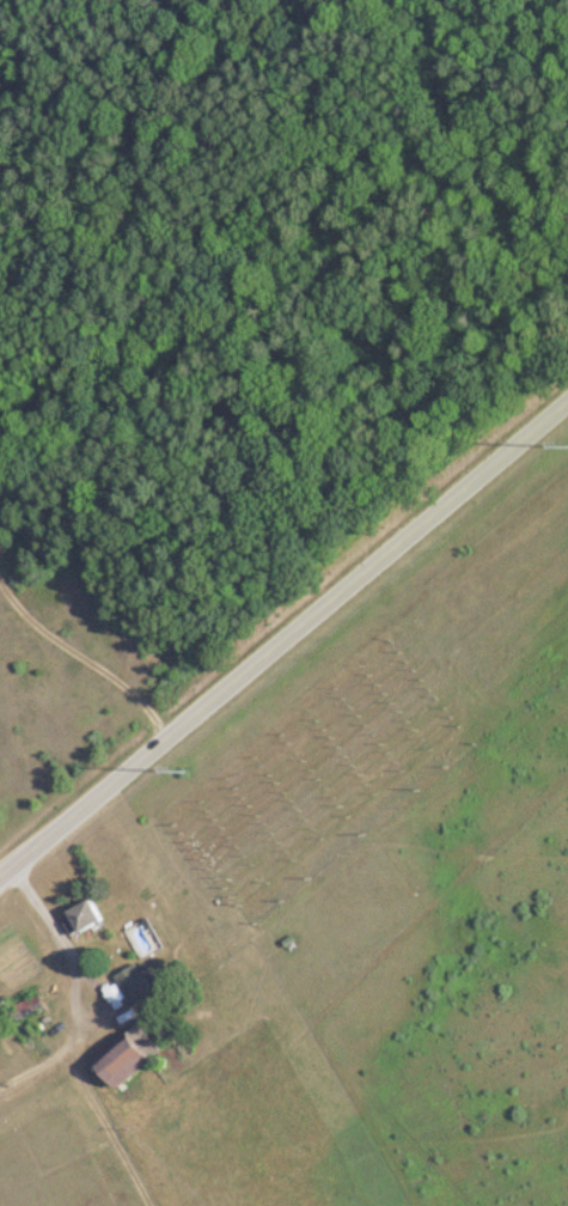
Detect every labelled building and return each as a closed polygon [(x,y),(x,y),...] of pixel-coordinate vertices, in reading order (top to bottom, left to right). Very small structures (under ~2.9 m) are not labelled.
[(60,917),(73,937),(98,920),(86,900),(60,917)] [(111,978),(130,1008),(158,990),(139,960),(111,978)] [(103,1066),(112,1070),(116,1058),(106,1055),(103,1066)]
